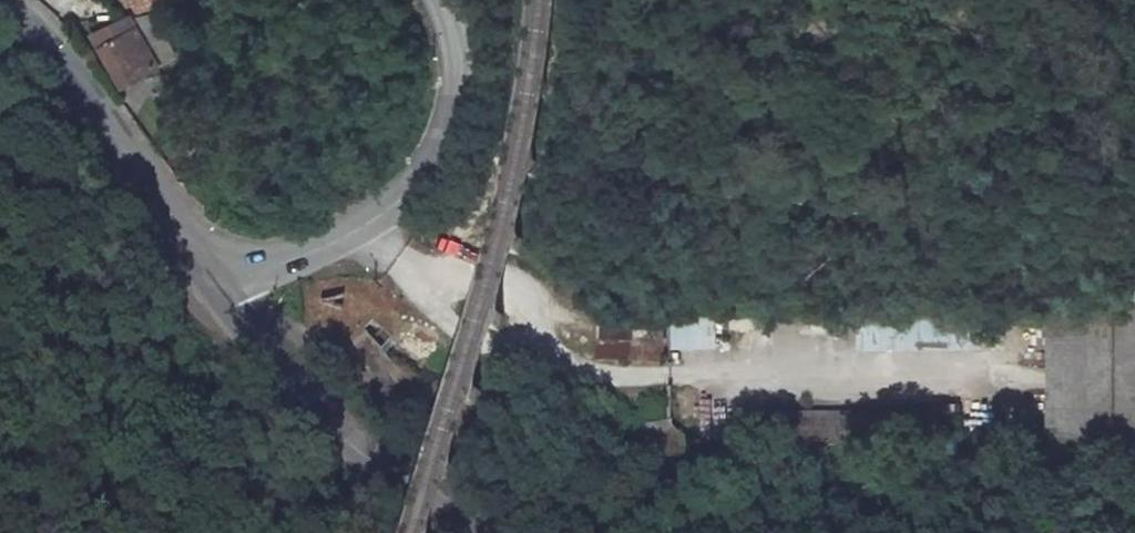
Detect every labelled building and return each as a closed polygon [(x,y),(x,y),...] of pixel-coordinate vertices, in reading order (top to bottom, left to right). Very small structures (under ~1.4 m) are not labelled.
[(160,1),(160,0),(122,0),(126,12),(160,1)] [(142,60),(111,9),(80,28),(111,79),(142,60)] [(1072,412),(1072,458),(1134,450),(1134,308),(1071,308),(1072,412)] [(666,320),(668,349),(714,346),(713,317),(666,320)] [(856,347),(967,347),(967,317),(856,317),(856,347)] [(665,361),(664,324),(591,327),(593,363),(665,361)]
